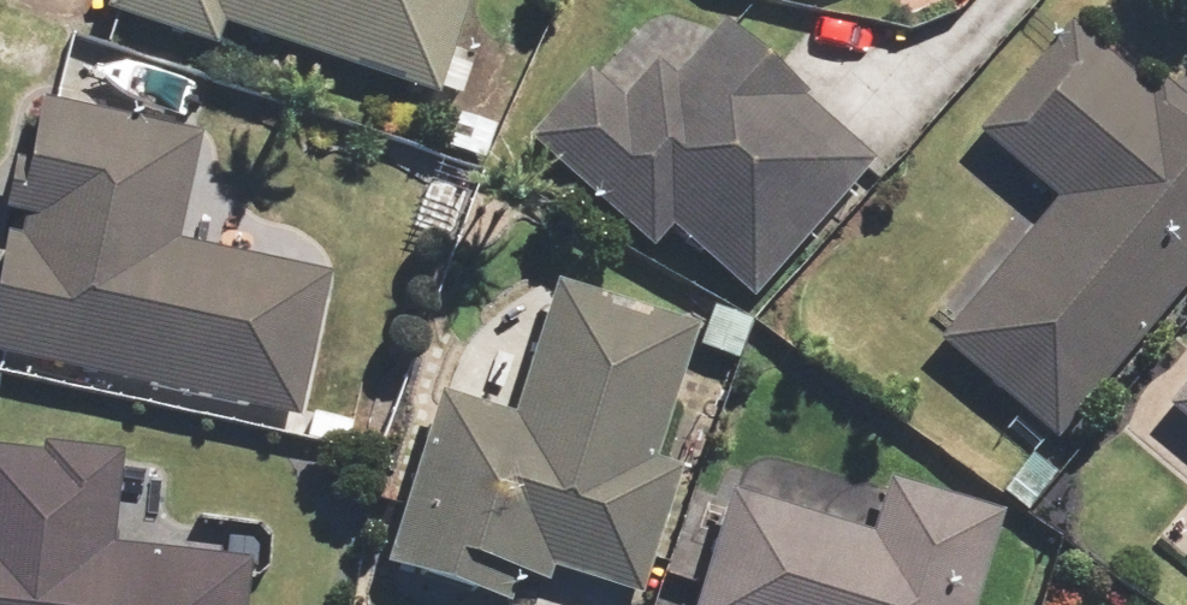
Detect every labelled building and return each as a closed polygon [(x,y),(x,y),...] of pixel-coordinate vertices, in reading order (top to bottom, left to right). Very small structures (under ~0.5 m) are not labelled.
[(435,90),(466,0),(98,0),(95,10),(207,48),(217,17),(435,90)] [(1052,433),(1186,274),(1186,105),(1153,76),(1144,86),(1064,19),(971,128),(1051,196),(934,334),(1052,433)] [(667,223),(748,295),(870,158),(718,23),(671,76),(652,60),(619,97),(587,69),(525,138),(646,245),(667,223)] [(0,247),(0,350),(295,415),(328,271),(173,237),(196,130),(34,94),(0,247)] [(695,323),(553,277),(509,416),(439,393),(385,561),(503,599),(512,568),(544,579),(550,560),(636,587),(676,464),(652,456),(695,323)] [(1168,401),(1186,416),(1186,378),(1168,401)] [(247,555),(112,540),(122,448),(0,435),(0,604),(242,604),(247,555)] [(996,510),(886,478),(870,532),(727,490),(693,604),(968,604),(996,510)]
